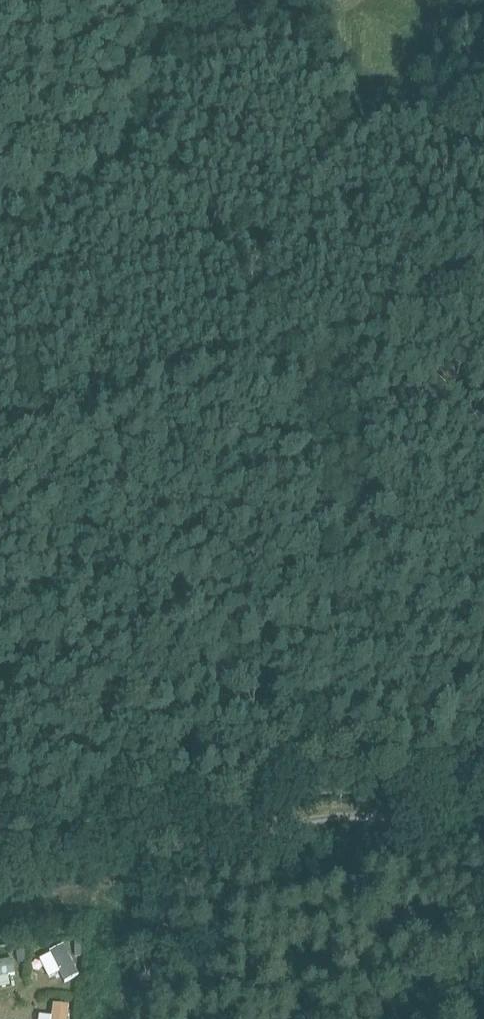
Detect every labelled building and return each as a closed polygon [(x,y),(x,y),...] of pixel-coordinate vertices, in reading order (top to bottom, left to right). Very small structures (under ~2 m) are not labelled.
[(83,944),(75,944),(75,952),(75,958),(83,958),(83,952),(83,944)] [(64,947),(50,954),(51,955),(60,974),(65,984),(79,977),(64,947)] [(25,951),(17,952),(18,964),(26,963),(25,951)] [(0,963),(0,978),(15,975),(13,961),(0,963)] [(69,1009),(54,1007),(53,1018),(52,1018),(68,1018),(69,1009)]
